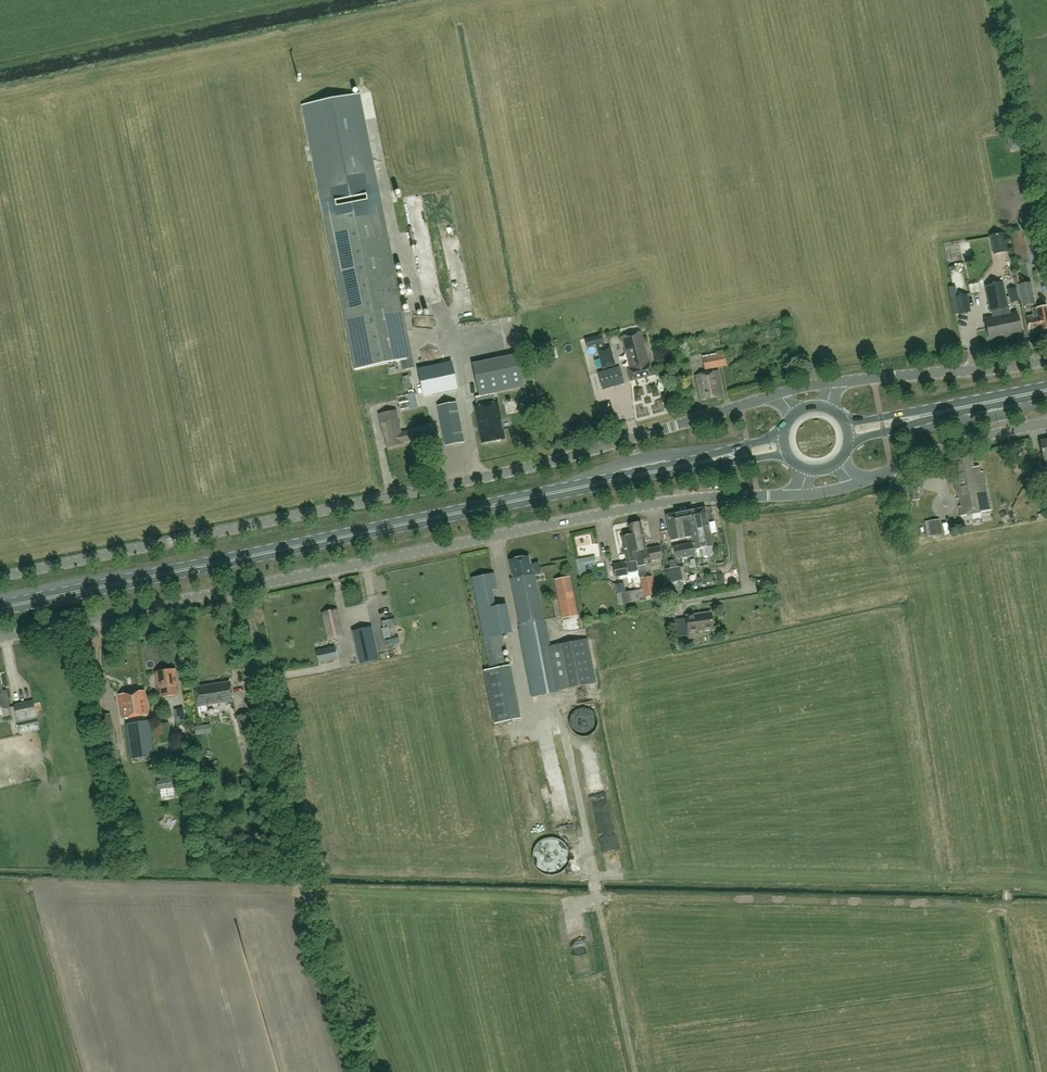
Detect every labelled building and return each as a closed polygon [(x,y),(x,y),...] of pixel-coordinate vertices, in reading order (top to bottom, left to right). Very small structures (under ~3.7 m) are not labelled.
[(363,92),(367,118),(379,116),(375,90),(363,92)] [(404,370),(414,368),(412,358),(413,357),(412,356),(359,94),(303,105),(355,369),(402,360),(404,370)] [(1020,217),(1022,229),(1035,227),(1033,215),(1032,215),(1031,210),(1021,212),(1022,217),(1020,217)] [(994,253),(1008,251),(1005,232),(991,234),(994,253)] [(424,270),(434,269),(430,238),(420,240),(424,270)] [(1039,238),(1031,239),(1033,252),(1041,251),(1039,238)] [(961,244),(963,257),(969,255),(967,243),(961,244)] [(1037,275),(1046,273),(1046,267),(1046,260),(1035,262),(1037,275)] [(973,293),(983,291),(981,282),(972,283),(973,293)] [(993,317),(985,319),(989,340),(1008,336),(1002,309),(1008,308),(1007,307),(1004,290),(1002,282),(996,283),(987,285),(989,293),(988,294),(993,317)] [(1031,282),(1018,285),(1022,306),(1035,303),(1031,282)] [(1016,287),(1008,290),(1011,302),(1019,300),(1016,287)] [(955,298),(959,314),(968,312),(964,296),(955,298)] [(1032,309),(1034,315),(1027,316),(1030,329),(1041,327),(1041,329),(1046,328),(1046,308),(1046,306),(1032,309)] [(1008,308),(1002,309),(1008,336),(1021,333),(1017,312),(1011,314),(1009,307),(1007,307),(1008,308)] [(641,332),(622,337),(630,368),(628,369),(632,381),(653,375),(650,363),(641,332)] [(587,347),(604,343),(601,334),(585,339),(587,347)] [(602,368),(615,365),(611,346),(598,349),(602,368)] [(441,348),(427,351),(431,367),(444,364),(441,348)] [(716,353),(702,356),(705,371),(727,365),(723,350),(716,351),(716,353)] [(473,364),(479,396),(523,387),(516,355),(473,364)] [(454,366),(425,370),(427,383),(429,382),(431,393),(458,389),(454,366)] [(602,389),(624,384),(620,367),(598,372),(602,389)] [(695,375),(701,400),(723,396),(718,371),(695,375)] [(418,408),(418,406),(415,393),(408,395),(411,410),(418,408)] [(457,403),(438,406),(446,445),(464,442),(457,403)] [(483,443),(504,439),(497,404),(476,408),(483,443)] [(397,411),(379,414),(382,431),(384,431),(387,447),(403,444),(403,442),(411,440),(409,431),(401,432),(397,411)] [(991,510),(985,480),(983,472),(979,472),(978,467),(974,468),(971,454),(953,458),(957,478),(953,479),(957,499),(961,499),(962,505),(958,506),(961,516),(991,510)] [(905,485),(894,488),(896,501),(907,498),(905,485)] [(692,537),(693,542),(672,546),(675,559),(696,555),(695,552),(694,549),(713,546),(706,508),(689,511),(691,522),(689,522),(692,537)] [(667,515),(667,516),(672,541),(692,537),(689,522),(691,522),(689,511),(667,515)] [(655,539),(648,540),(649,545),(666,543),(662,519),(652,521),(655,539)] [(941,528),(939,520),(929,521),(930,529),(941,528)] [(635,551),(638,566),(645,565),(644,559),(650,558),(650,561),(662,558),(660,547),(646,549),(641,522),(629,524),(631,535),(634,535),(637,551),(635,551)] [(714,533),(720,530),(717,522),(711,524),(714,533)] [(631,535),(614,538),(616,548),(624,546),(627,562),(613,565),(616,577),(628,575),(627,573),(639,571),(638,566),(635,551),(637,551),(634,535),(631,535)] [(528,556),(510,560),(513,578),(511,579),(521,630),(519,630),(532,697),(559,692),(559,689),(570,687),(596,682),(587,639),(550,646),(546,624),(544,625),(535,574),(540,573),(538,563),(530,565),(528,556)] [(584,565),(596,563),(595,557),(577,560),(580,578),(587,577),(584,565)] [(670,568),(666,569),(668,583),(670,590),(681,588),(679,580),(683,580),(680,566),(677,567),(676,560),(669,561),(670,568)] [(483,575),(472,578),(475,594),(492,590),(497,589),(494,573),(483,575)] [(570,576),(555,579),(563,618),(577,615),(570,576)] [(653,576),(641,578),(642,589),(617,594),(618,605),(645,600),(644,597),(656,595),(653,576)] [(329,640),(343,637),(337,609),(323,612),(329,640)] [(690,635),(689,631),(713,627),(711,613),(686,617),(687,618),(673,620),(676,637),(690,635)] [(379,659),(372,627),(353,632),(360,663),(379,659)] [(334,646),(316,650),(319,663),(337,659),(334,646)] [(510,706),(525,703),(517,662),(494,667),(497,680),(505,678),(510,706)] [(177,696),(176,692),(175,686),(177,686),(175,669),(157,672),(159,689),(161,688),(162,698),(177,696)] [(9,709),(5,689),(3,690),(0,676),(0,710),(9,709)] [(230,683),(196,689),(200,716),(201,716),(199,706),(233,701),(230,683)] [(144,691),(119,695),(122,718),(147,714),(144,691)] [(19,729),(38,725),(33,701),(14,705),(19,729)] [(250,714),(238,716),(242,735),(254,732),(250,714)] [(126,724),(131,758),(154,755),(149,721),(126,724)] [(168,723),(154,724),(157,743),(170,741),(168,723)] [(259,753),(256,739),(248,741),(251,755),(259,753)] [(178,780),(156,784),(157,792),(180,788),(178,780)] [(536,849),(547,873),(560,867),(552,850),(547,852),(544,845),(536,849)]
